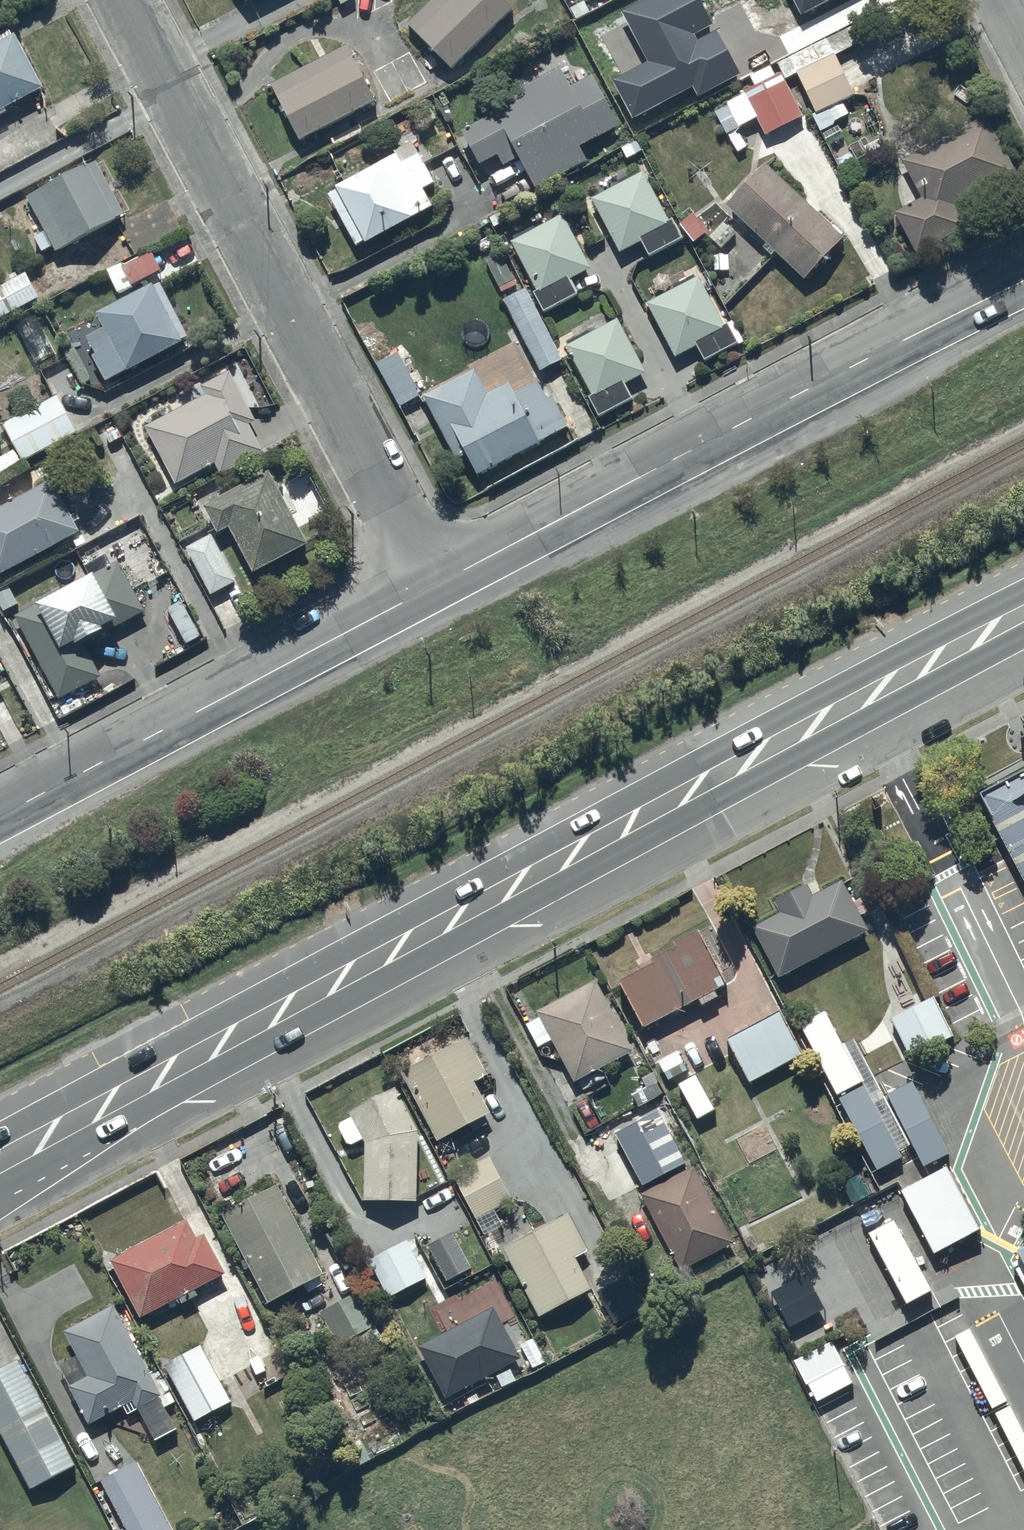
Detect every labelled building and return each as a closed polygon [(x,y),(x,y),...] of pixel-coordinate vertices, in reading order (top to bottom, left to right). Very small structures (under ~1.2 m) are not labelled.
[(450,64),(511,6),(506,0),(429,0),(408,20),(450,64)] [(708,61),(718,84),(766,62),(765,60),(802,43),(784,4),(747,21),(750,28),(737,35),(742,45),(708,61)] [(780,70),(784,78),(797,72),(816,112),(812,114),(820,129),(833,122),(832,120),(847,112),(841,99),(854,93),(834,53),(868,36),(860,19),(775,61),(780,70)] [(8,108),(6,105),(45,84),(16,30),(12,31),(9,26),(0,31),(0,113),(8,108)] [(271,81),(298,135),(374,97),(347,44),(271,81)] [(524,94),(461,127),(479,162),(497,152),(503,163),(517,156),(533,186),(586,158),(578,144),(618,123),(602,93),(583,103),(561,63),(519,85),(524,94)] [(784,78),(780,70),(773,73),(770,66),(749,76),(753,84),(743,89),(745,92),(724,102),(725,104),(714,109),(725,132),(756,117),(764,133),(802,114),(784,78)] [(694,81),(657,99),(665,116),(702,97),(694,81)] [(985,114),(901,158),(922,195),(895,208),(918,254),(967,228),(953,201),(1014,170),(985,114)] [(399,159),(394,150),(334,183),(338,189),(328,194),(355,242),(364,237),(365,240),(431,204),(421,186),(432,179),(416,150),(399,159)] [(843,232),(763,160),(724,203),(765,240),(762,244),(770,252),(774,249),(804,276),(843,232)] [(95,165),(27,200),(44,234),(34,239),(42,254),(52,249),(54,253),(122,218),(95,165)] [(644,173),(592,200),(620,254),(642,242),(650,257),(682,240),(672,220),(669,222),(644,173)] [(564,216),(512,244),(539,293),(535,295),(545,313),(579,295),(571,281),(592,270),(564,216)] [(119,261),(105,268),(117,293),(132,286),(130,282),(160,268),(151,250),(121,264),(119,261)] [(0,283),(0,316),(38,295),(25,270),(0,283)] [(701,279),(648,306),(677,360),(698,349),(705,362),(740,345),(741,348),(746,346),(734,324),(727,328),(701,279)] [(151,280),(94,310),(102,325),(85,333),(95,351),(90,353),(103,378),(188,334),(178,315),(181,313),(178,308),(174,310),(159,281),(153,284),(151,280)] [(563,356),(525,286),(507,295),(500,281),(488,288),(495,301),(501,297),(540,369),(552,362),(557,371),(565,367),(560,358),(563,356)] [(645,375),(616,321),(610,324),(604,313),(584,324),(590,336),(566,348),(592,397),(588,399),(598,418),(632,400),(624,386),(645,375)] [(374,364),(396,404),(420,391),(398,351),(374,364)] [(477,472),(565,424),(551,396),(546,398),(535,378),(515,390),(508,379),(488,390),(474,365),(420,395),(453,453),(463,447),(477,472)] [(191,399),(144,425),(176,482),(214,461),(220,472),(262,449),(248,422),(255,419),(227,368),(199,383),(200,385),(187,392),(191,399)] [(56,393),(3,421),(23,459),(77,431),(56,393)] [(268,468),(219,493),(217,489),(207,495),(209,499),(203,502),(217,530),(228,524),(252,569),(306,541),(268,468)] [(0,504),(0,572),(79,530),(51,477),(0,504)] [(211,532),(185,546),(209,592),(235,578),(211,532)] [(92,568),(35,597),(37,601),(14,613),(49,682),(42,686),(48,698),(56,695),(57,698),(66,694),(73,708),(89,701),(80,684),(101,674),(81,635),(103,624),(102,622),(107,619),(110,627),(144,610),(118,559),(94,571),(92,568)] [(977,790),(1003,838),(1023,879),(1023,766),(977,790)] [(752,923),(778,974),(867,928),(860,913),(867,909),(860,896),(853,899),(844,882),(841,877),(817,890),(813,892),(807,882),(773,899),(779,910),(752,923)] [(619,977),(643,1023),(697,995),(700,1002),(717,994),(714,988),(727,982),(698,924),(673,937),(675,941),(646,956),(649,961),(619,977)] [(632,1047),(594,977),(537,1008),(541,1015),(526,1023),(538,1045),(552,1038),(573,1078),(632,1047)] [(933,994),(889,1016),(909,1055),(953,1033),(933,994)] [(780,1006),(726,1035),(749,1079),(804,1049),(780,1006)] [(825,1008),(800,1022),(876,1167),(901,1155),(873,1102),(885,1096),(860,1049),(853,1035),(842,1041),(825,1008)] [(454,1041),(400,1069),(435,1138),(469,1121),(473,1129),(486,1123),(482,1114),(489,1110),(454,1041)] [(676,1049),(658,1059),(668,1077),(687,1067),(676,1049)] [(654,1070),(641,1076),(646,1085),(631,1092),(637,1104),(661,1092),(655,1081),(658,1079),(654,1070)] [(914,1081),(889,1093),(925,1166),(950,1154),(914,1081)] [(417,1126),(395,1083),(348,1108),(351,1114),(339,1121),(339,1125),(347,1141),(352,1142),(363,1136),(365,1140),(364,1197),(416,1197),(416,1193),(421,1193),(421,1183),(417,1183),(417,1126)] [(652,1101),(623,1116),(634,1137),(642,1133),(646,1141),(665,1131),(662,1125),(672,1119),(665,1104),(656,1108),(652,1101)] [(488,1154),(453,1173),(476,1216),(511,1198),(488,1154)] [(946,1163),(900,1187),(933,1249),(978,1225),(946,1163)] [(693,1164),(641,1191),(682,1268),(734,1240),(693,1164)] [(275,1181),(220,1210),(267,1299),(322,1270),(275,1181)] [(567,1210),(502,1245),(539,1314),(591,1285),(575,1255),(588,1248),(567,1210)] [(931,1287),(893,1217),(869,1230),(906,1301),(931,1287)] [(187,1218),(110,1257),(140,1315),(178,1294),(182,1300),(197,1292),(194,1286),(224,1270),(203,1233),(196,1236),(187,1218)] [(447,1279),(471,1265),(452,1230),(427,1244),(447,1279)] [(426,1276),(405,1238),(368,1258),(389,1296),(426,1276)] [(1016,1245),(1023,1262),(1023,1241),(1016,1245)] [(803,1275),(771,1293),(790,1327),(822,1308),(803,1275)] [(358,1289),(319,1308),(337,1343),(375,1323),(358,1289)] [(113,1302),(63,1329),(79,1357),(59,1368),(88,1422),(133,1398),(154,1438),(176,1427),(162,1401),(174,1395),(168,1384),(159,1389),(113,1302)] [(493,1304),(417,1344),(446,1395),(519,1355),(493,1304)] [(230,1399),(200,1343),(165,1361),(195,1418),(230,1399)] [(0,1371),(0,1429),(32,1490),(76,1466),(20,1361),(0,1371)] [(135,1459),(100,1477),(128,1529),(173,1529),(135,1459)]
